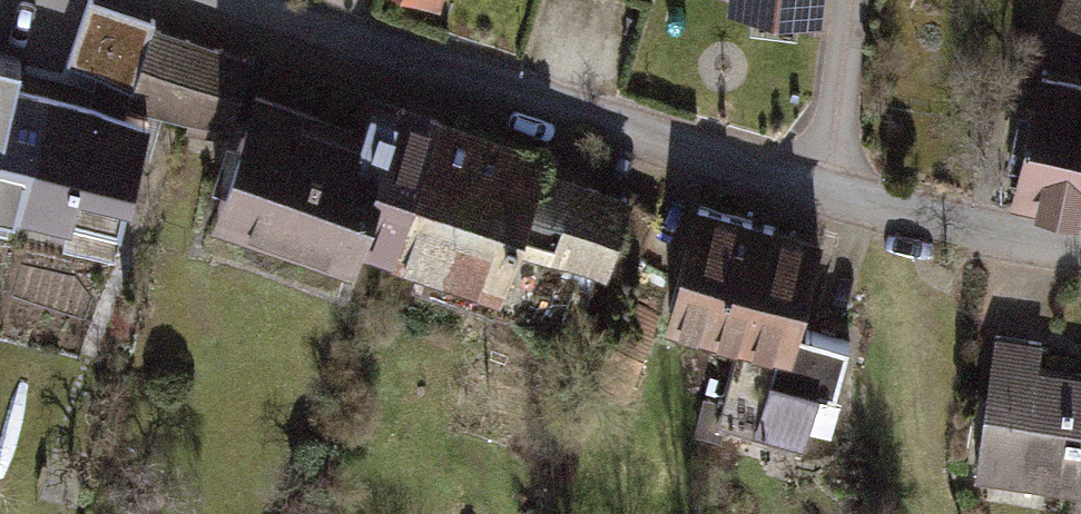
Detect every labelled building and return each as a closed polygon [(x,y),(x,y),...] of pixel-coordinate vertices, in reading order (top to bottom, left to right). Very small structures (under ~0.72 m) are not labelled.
[(104,0),(87,0),(65,66),(228,121),(252,50),(104,0)] [(720,6),(815,17),(817,0),(721,0),(720,6)] [(1056,18),(1080,29),(1080,0),(1063,0),(1056,18)] [(1027,68),(1003,204),(1080,217),(1080,77),(1027,68)] [(41,85),(0,76),(0,206),(12,208),(41,85)] [(111,231),(139,108),(41,85),(12,208),(111,231)] [(358,233),(381,241),(426,111),(381,96),(370,128),(260,90),(219,209),(351,254),(358,233)] [(485,311),(490,295),(550,173),(556,156),(426,111),(381,241),(423,255),(413,286),(485,311)] [(625,199),(550,173),(490,295),(581,327),(625,199)] [(772,222),(692,201),(663,310),(744,331),(772,222)] [(812,232),(772,222),(744,331),(723,411),(820,435),(846,335),(790,320),(812,232)] [(990,336),(968,474),(1080,491),(1080,378),(1041,372),(1045,345),(990,336)]
